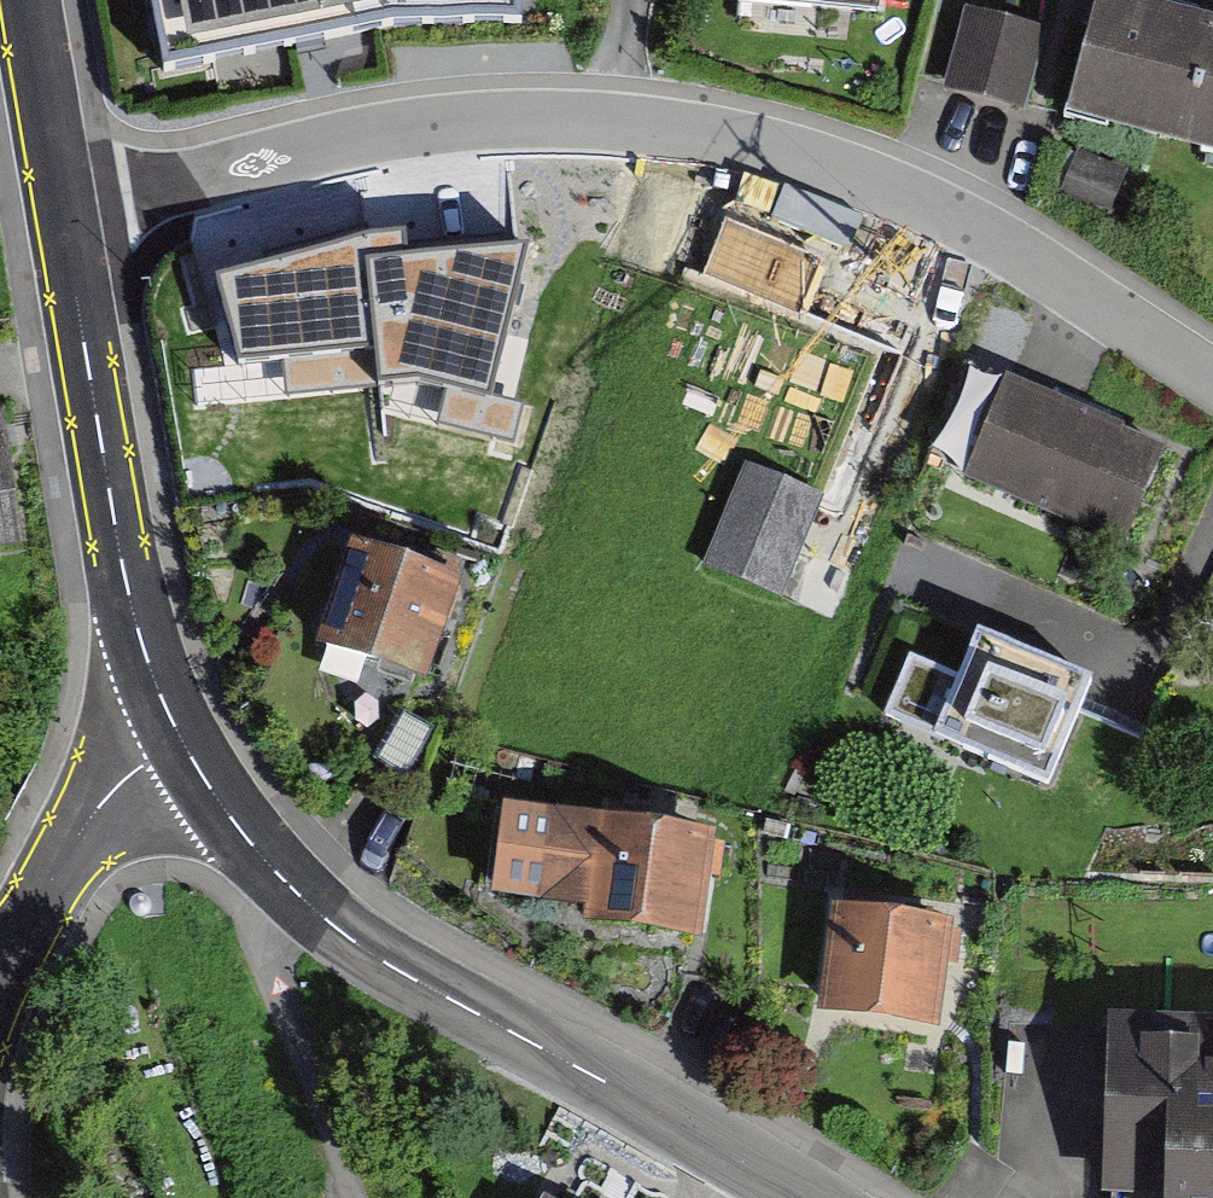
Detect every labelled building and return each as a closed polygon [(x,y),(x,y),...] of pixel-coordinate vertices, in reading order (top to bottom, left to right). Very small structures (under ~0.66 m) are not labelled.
[(166,70),(480,0),(151,0),(166,70)] [(860,57),(867,0),(715,0),(711,38),(860,57)] [(1122,0),(1101,0),(1071,114),(1212,152),(1212,25),(1122,0)] [(1041,25),(968,8),(950,85),(986,94),(1023,102),(1041,25)] [(1123,171),(1080,152),(1062,194),(1105,213),(1123,171)] [(496,235),(318,248),(329,410),(507,397),(496,235)] [(6,411),(0,412),(0,544),(23,541),(6,411)] [(1149,488),(990,423),(951,516),(1110,581),(1149,488)] [(769,635),(809,536),(726,502),(686,602),(769,635)] [(428,676),(460,580),(350,543),(317,639),(428,676)] [(1036,831),(1085,713),(958,661),(910,779),(1036,831)] [(699,940),(713,837),(504,808),(492,892),(587,905),(584,924),(699,940)] [(935,1027),(950,924),(833,907),(818,1009),(935,1027)] [(1094,1065),(1089,1197),(1212,1197),(1212,1069),(1094,1065)]
